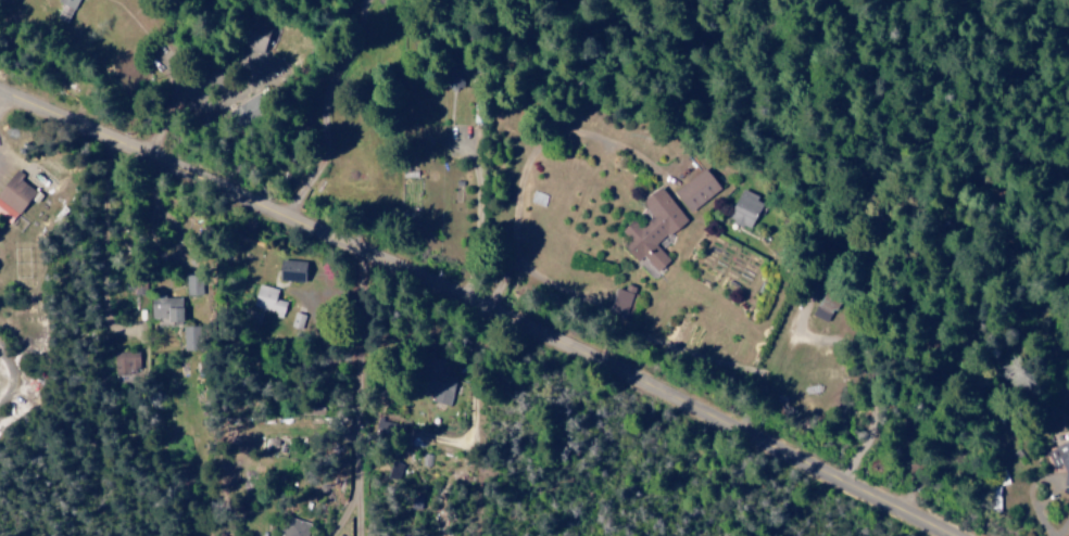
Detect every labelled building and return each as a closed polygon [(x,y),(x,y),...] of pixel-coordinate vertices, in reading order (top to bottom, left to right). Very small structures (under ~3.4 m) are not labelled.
[(56,17),(69,23),(79,0),(64,0),(56,17)] [(724,186),(706,166),(677,193),(695,213),(724,186)] [(12,225),(39,189),(16,172),(0,194),(0,216),(12,225)] [(689,221),(664,187),(644,201),(655,217),(642,226),(637,220),(623,230),(630,240),(625,243),(638,261),(647,255),(659,271),(672,262),(659,243),(689,221)] [(742,191),(730,219),(752,229),(764,200),(742,191)] [(202,275),(187,275),(188,295),(203,295),(202,275)] [(254,307),(284,315),(288,301),(278,299),(280,289),(260,284),(254,307)] [(631,314),(637,293),(619,287),(613,308),(631,314)] [(838,300),(823,293),(812,315),(827,322),(838,300)] [(173,318),(173,323),(186,322),(185,297),(167,298),(167,296),(153,297),(153,319),(173,318)] [(201,350),(201,326),(185,326),(186,350),(201,350)] [(139,351),(115,352),(115,375),(130,374),(130,379),(140,379),(139,351)] [(453,405),(457,378),(441,376),(437,403),(453,405)] [(1047,450),(1053,468),(1062,466),(1068,488),(1068,443),(1047,450)] [(312,523),(289,516),(283,535),(308,535),(312,523)]
